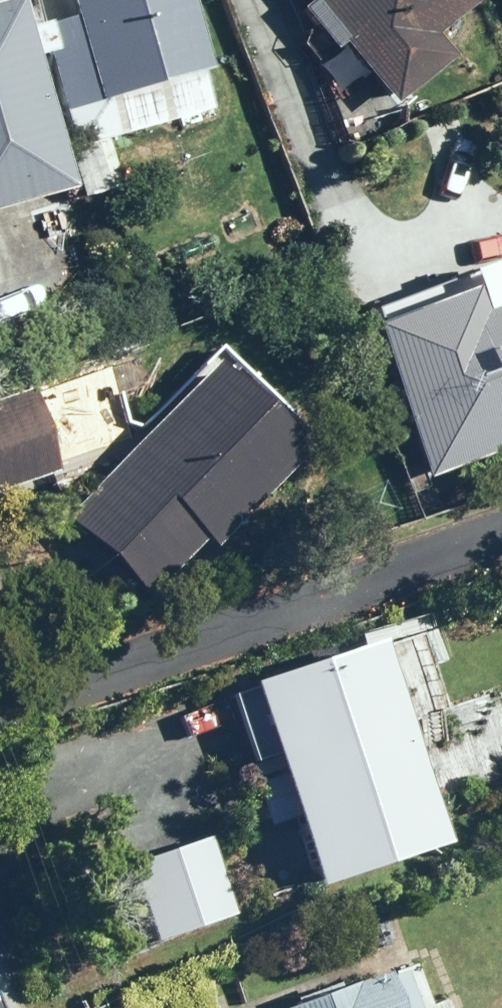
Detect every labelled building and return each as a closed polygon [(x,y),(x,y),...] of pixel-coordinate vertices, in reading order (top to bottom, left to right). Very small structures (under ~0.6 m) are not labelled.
[(79,187),(42,53),(56,49),(83,148),(74,151),(87,195),(123,185),(110,137),(217,108),(206,68),(216,65),(198,0),(79,0),(83,14),(37,27),(29,0),(12,0),(0,3),(0,208),(79,187)] [(307,6),(341,46),(347,41),(399,104),(458,55),(440,33),(479,0),(315,0),(307,6)] [(380,322),(437,475),(501,451),(501,301),(488,306),(480,285),(380,322)] [(223,359),(72,514),(154,594),(230,516),(239,525),(314,448),(223,359)] [(66,468),(37,387),(0,400),(0,491),(66,468)] [(403,457),(425,519),(443,513),(421,451),(403,457)] [(291,773),(260,783),(273,824),(305,814),(327,882),(454,840),(388,636),(259,678),(291,773)] [(472,772),(481,793),(501,784),(501,775),(496,762),(472,772)] [(213,836),(134,863),(160,939),(239,912),(213,836)] [(193,940),(182,943),(188,961),(199,957),(193,940)] [(409,968),(393,974),(391,970),(289,1007),(424,1007),(409,968)]
